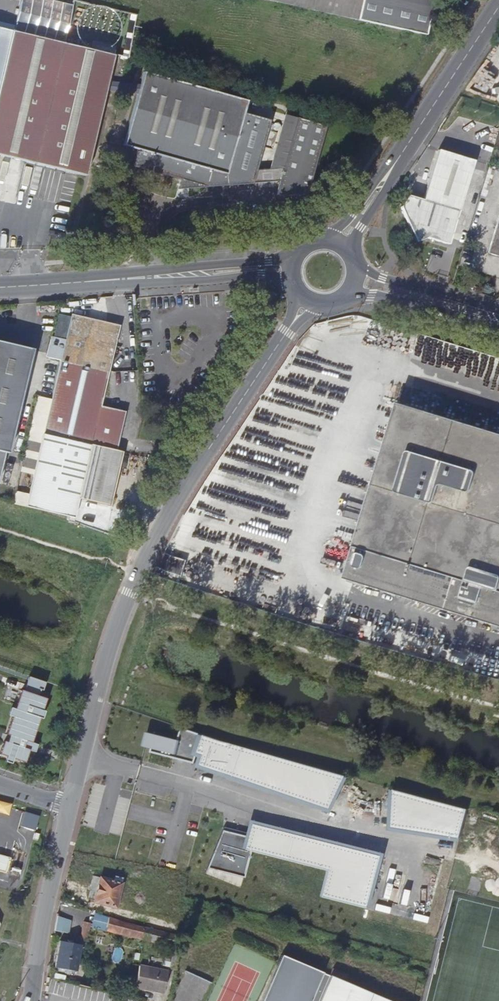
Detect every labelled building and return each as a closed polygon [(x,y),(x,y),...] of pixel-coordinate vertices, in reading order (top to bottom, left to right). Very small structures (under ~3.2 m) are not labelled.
[(356,22),(424,37),(433,0),(261,0),(356,22)] [(15,26),(0,22),(0,155),(86,176),(115,56),(14,32),(15,26)] [(139,151),(134,167),(182,181),(179,190),(207,188),(212,171),(227,175),(228,186),(253,184),(257,170),(271,121),(244,113),(247,102),(145,73),(124,146),(139,151)] [(220,83),(206,79),(204,88),(234,96),(236,88),(220,83)] [(284,168),(257,170),(253,184),(279,182),(275,198),(307,196),(327,127),(298,119),(284,168)] [(475,161),(440,150),(423,200),(408,196),(400,208),(415,242),(425,237),(449,245),(475,161)] [(488,253),(498,256),(498,218),(488,253)] [(60,360),(109,372),(120,326),(71,314),(60,360)] [(0,341),(0,473),(5,452),(8,453),(32,349),(0,341)] [(60,360),(51,400),(43,434),(116,450),(125,412),(101,406),(109,372),(60,360)] [(123,452),(116,450),(43,434),(51,400),(37,397),(12,503),(26,506),(74,517),(78,498),(110,505),(123,452)] [(401,403),(346,578),(419,600),(498,625),(498,433),(401,403)] [(285,555),(289,543),(279,541),(276,553),(285,555)] [(28,677),(26,685),(42,690),(45,682),(28,677)] [(26,685),(24,691),(40,697),(42,690),(26,685)] [(46,699),(40,697),(24,691),(21,690),(14,709),(10,708),(8,716),(12,717),(6,734),(9,735),(7,742),(4,741),(0,752),(0,755),(6,757),(4,762),(12,764),(14,759),(24,763),(29,750),(35,752),(37,745),(31,743),(40,718),(42,719),(44,711),(42,711),(46,699)] [(200,765),(332,819),(346,776),(226,742),(182,727),(178,740),(148,731),(145,746),(152,748),(151,752),(195,763),(198,753),(203,754),(200,765)] [(468,809),(394,789),(394,804),(453,821),(448,836),(460,838),(468,809)] [(9,814),(12,803),(0,800),(0,811),(9,814)] [(448,836),(453,821),(394,804),(392,828),(448,836)] [(40,816),(25,812),(21,826),(35,830),(40,816)] [(327,870),(334,845),(250,823),(247,837),(222,831),(206,868),(244,878),(250,851),(326,871),(320,897),(364,908),(371,881),(327,870)] [(248,833),(223,827),(222,831),(247,837),(248,833)] [(371,881),(377,856),(334,845),(327,870),(371,881)] [(7,874),(12,858),(0,855),(0,872),(7,874)] [(115,908),(122,879),(114,876),(112,882),(99,878),(93,901),(93,902),(115,908)] [(70,932),(72,918),(57,916),(56,930),(70,932)] [(120,935),(123,922),(108,917),(105,931),(120,935)] [(86,941),(90,924),(83,922),(79,940),(86,941)] [(143,940),(173,947),(175,935),(142,927),(123,922),(120,935),(143,940)] [(75,972),(80,945),(59,941),(54,968),(75,972)] [(174,968),(178,951),(172,950),(169,967),(174,968)] [(160,995),(165,972),(136,966),(131,989),(160,995)] [(330,975),(319,1000),(389,1000),(330,975)]
